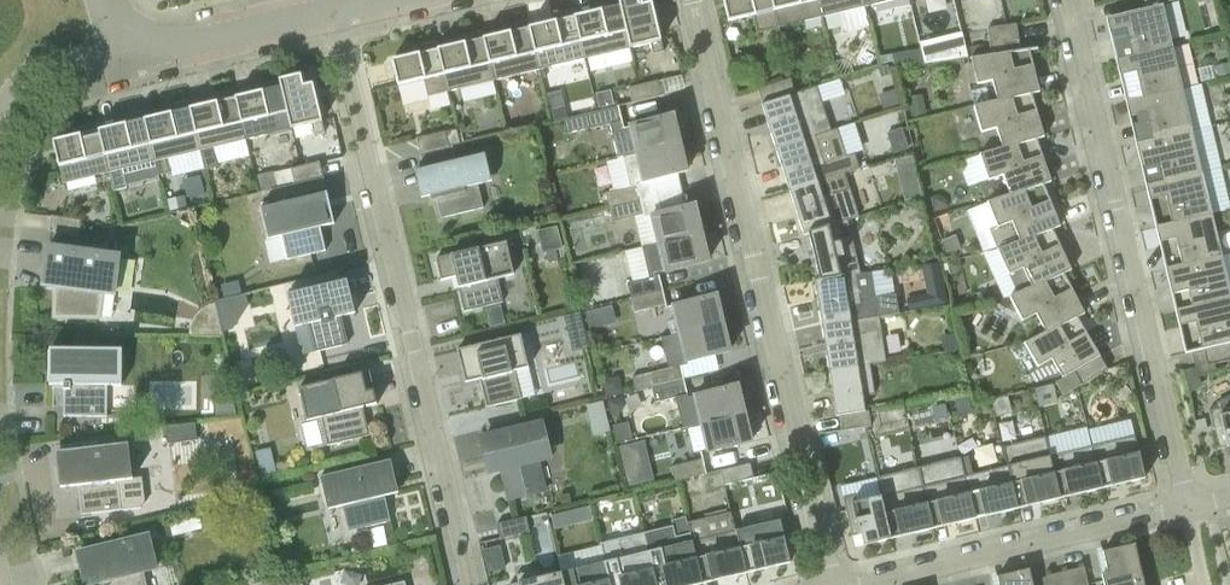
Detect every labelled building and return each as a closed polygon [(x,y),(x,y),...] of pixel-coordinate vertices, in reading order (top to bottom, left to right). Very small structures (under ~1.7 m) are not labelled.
[(631,49),(619,0),(615,0),(598,4),(599,11),(576,17),(586,60),(631,49)] [(631,49),(650,44),(653,55),(664,53),(652,3),(642,5),(641,0),(619,0),(631,49)] [(779,28),(773,0),(723,0),(728,22),(754,16),(758,33),(779,28)] [(822,18),(818,0),(773,0),(779,28),(822,18)] [(865,7),(864,0),(818,0),(822,18),(865,7)] [(1162,6),(1114,17),(1106,19),(1116,61),(1173,47),(1162,6)] [(540,70),(586,60),(576,17),(574,10),(552,15),(554,22),(531,28),(540,70)] [(495,81),(540,70),(531,28),(530,28),(528,21),(506,26),(508,33),(485,38),(495,81)] [(1004,52),(1004,42),(1018,40),(1016,25),(987,29),(991,55),(1004,52)] [(449,92),(495,81),(485,38),(485,39),(483,32),(461,37),(463,44),(439,49),(449,92)] [(932,40),(919,43),(924,65),(937,64),(932,40)] [(1004,52),(1020,50),(1019,41),(1018,40),(1004,42),(1004,52)] [(428,97),(449,92),(439,49),(437,42),(415,48),(417,55),(392,61),(398,87),(424,80),(428,97)] [(1183,89),(1173,47),(1116,61),(1126,103),(1183,89)] [(1024,97),(1032,95),(1040,93),(1030,52),(1038,51),(1038,49),(971,59),(978,86),(993,82),(998,102),(1024,97)] [(325,134),(320,112),(313,84),(303,87),(301,75),(280,80),(292,129),(311,125),(314,136),(325,134)] [(758,90),(763,105),(794,94),(791,79),(758,90)] [(247,140),(292,129),(280,80),(259,85),(260,92),(237,98),(247,140)] [(632,104),(661,97),(658,82),(629,89),(632,104)] [(776,148),(815,135),(831,130),(816,87),(794,94),(763,105),(762,105),(776,148)] [(1192,130),(1183,89),(1126,103),(1136,145),(1192,130)] [(201,151),(247,140),(237,98),(235,91),(213,96),(215,103),(192,109),(201,151)] [(600,108),(617,105),(614,91),(597,94),(600,108)] [(928,113),(924,94),(908,97),(913,116),(928,113)] [(1029,143),(1037,141),(1045,138),(1032,95),(1024,97),(998,102),(974,107),(982,134),(997,129),(1003,149),(1029,143)] [(156,162),(201,151),(192,109),(189,102),(168,107),(169,114),(146,119),(156,162)] [(555,121),(570,117),(567,104),(552,107),(555,121)] [(637,154),(680,143),(673,116),(630,126),(631,127),(624,129),(619,107),(563,120),(567,134),(590,129),(610,125),(618,158),(637,154)] [(110,173),(156,162),(146,119),(144,112),(122,118),(124,125),(100,130),(110,173)] [(64,184),(110,173),(100,130),(98,123),(77,129),(78,136),(53,142),(59,167),(60,167),(64,184)] [(887,134),(894,154),(910,149),(903,128),(887,134)] [(445,133),(449,148),(452,147),(460,145),(456,130),(445,133)] [(1146,185),(1202,172),(1192,130),(1136,145),(1146,185)] [(420,154),(449,148),(445,133),(416,139),(420,154)] [(844,159),(825,165),(815,135),(776,148),(790,192),(849,173),(844,159)] [(1036,188),(1044,186),(1052,183),(1037,141),(1029,143),(1003,149),(980,156),(989,182),(1004,177),(1011,196),(1036,188)] [(680,143),(637,154),(644,182),(687,172),(680,143)] [(449,148),(420,154),(424,168),(415,170),(422,199),(430,196),(431,201),(437,200),(441,219),(483,209),(478,185),(492,182),(485,154),(456,161),(452,147),(449,148)] [(294,185),(309,181),(323,178),(319,163),(291,170),(294,185)] [(263,188),(280,185),(277,171),(260,175),(263,188)] [(809,235),(843,221),(834,193),(854,187),(849,173),(790,192),(804,236),(809,235)] [(1213,215),(1203,173),(1146,187),(1156,229),(1213,215)] [(334,224),(334,222),(329,201),(327,194),(313,197),(309,181),(294,185),(270,191),(274,206),(260,210),(267,241),(281,237),(287,261),(326,251),(320,228),(334,224)] [(609,208),(641,201),(638,185),(606,193),(609,208)] [(1045,234),(1053,231),(1061,228),(1044,186),(1036,188),(1011,196),(988,204),(998,229),(1013,224),(1020,243),(1045,234)] [(613,223),(645,215),(641,201),(609,208),(613,223)] [(658,243),(701,233),(695,206),(652,216),(658,243)] [(1223,257),(1213,215),(1156,229),(1166,271),(1223,257)] [(50,232),(79,236),(81,221),(52,217),(50,232)] [(819,280),(861,275),(848,220),(843,221),(809,235),(819,280)] [(1057,278),(1064,275),(1072,271),(1053,231),(1045,234),(1020,243),(998,251),(1009,276),(1023,270),(1032,288),(1057,278)] [(701,233),(658,243),(665,272),(708,262),(701,233)] [(516,274),(507,241),(437,259),(443,281),(458,277),(467,312),(505,302),(499,278),(516,274)] [(628,246),(634,275),(651,272),(644,243),(628,246)] [(48,247),(43,285),(57,287),(57,316),(97,317),(100,293),(115,295),(120,256),(48,247)] [(1223,257),(1166,271),(1176,312),(1229,300),(1229,288),(1223,257)] [(822,326),(883,316),(876,272),(861,275),(819,280),(815,281),(822,326)] [(1071,322),(1078,319),(1085,315),(1064,275),(1057,278),(1032,288),(1010,298),(1023,323),(1037,316),(1046,334),(1071,322)] [(631,298),(663,291),(659,276),(627,284),(631,298)] [(348,281),(287,295),(295,328),(309,325),(316,353),(348,345),(342,317),(356,313),(348,281)] [(634,313),(666,305),(663,291),(631,298),(634,313)] [(198,336),(242,326),(238,309),(252,306),(249,292),(191,305),(198,336)] [(898,299),(900,312),(934,307),(932,294),(898,299)] [(680,334),(723,323),(716,296),(673,306),(680,334)] [(1176,312),(1186,355),(1194,353),(1229,344),(1229,300),(1176,312)] [(502,304),(485,308),(489,324),(506,320),(502,304)] [(573,351),(588,347),(581,313),(565,317),(573,351)] [(829,371),(870,364),(865,334),(885,331),(883,316),(822,326),(829,371)] [(1074,373),(1100,357),(1078,319),(1071,322),(1046,334),(1025,345),(1039,368),(1052,361),(1063,379),(1074,373)] [(723,323),(680,334),(687,362),(730,352),(723,323)] [(521,335),(457,350),(466,383),(480,380),(486,408),(522,399),(515,371),(529,368),(521,335)] [(1229,361),(1229,345),(1204,352),(1207,367),(1229,361)] [(50,349),(50,385),(64,385),(64,417),(107,417),(107,386),(122,386),(122,350),(50,349)] [(1100,357),(1074,373),(1078,388),(1082,386),(1108,371),(1108,370),(1100,357)] [(552,369),(554,380),(581,376),(579,364),(552,369)] [(839,416),(865,412),(863,397),(875,395),(870,364),(829,371),(836,417),(839,416)] [(652,388),(684,381),(681,366),(635,377),(638,391),(652,387),(652,388)] [(370,372),(300,389),(308,422),(322,419),(329,447),(371,436),(364,408),(371,407),(368,394),(375,393),(370,372)] [(1064,396),(1078,388),(1074,373),(1063,379),(1056,383),(1064,396)] [(656,403),(688,396),(684,381),(652,388),(656,403)] [(701,424),(744,413),(738,386),(695,396),(701,424)] [(999,417),(1016,413),(1011,395),(994,399),(999,417)] [(1224,398),(1214,404),(1216,410),(1209,412),(1219,451),(1229,448),(1229,397),(1224,398)] [(589,421),(610,416),(606,401),(585,406),(589,421)] [(864,428),(871,427),(869,412),(865,412),(839,416),(841,431),(864,428)] [(744,413),(701,424),(708,452),(751,442),(744,413)] [(166,425),(168,442),(197,438),(195,422),(166,425)] [(629,422),(613,426),(617,443),(633,439),(629,422)] [(540,425),(484,438),(491,471),(503,469),(510,497),(543,490),(536,461),(548,458),(540,425)] [(648,437),(624,442),(631,481),(655,477),(648,437)] [(1092,447),(1103,489),(1146,479),(1136,437),(1092,447)] [(81,515),(122,510),(119,481),(133,480),(129,444),(62,451),(66,487),(78,486),(81,515)] [(278,474),(272,447),(255,451),(262,478),(278,474)] [(1075,496),(1103,489),(1092,447),(1049,457),(1061,499),(1060,492),(1073,489),(1075,496)] [(1033,506),(1061,499),(1049,457),(1007,467),(1018,509),(1019,509),(1017,502),(1031,499),(1033,506)] [(675,482),(707,474),(703,459),(671,467),(675,482)] [(948,526),(976,519),(965,477),(961,459),(918,469),(934,529),(935,529),(933,522),(946,519),(948,526)] [(391,522),(385,497),(399,494),(391,461),(321,477),(328,510),(342,507),(349,532),(391,522)] [(724,486),(754,479),(751,464),(721,471),(724,486)] [(990,516),(1018,509),(1007,467),(965,477),(976,519),(977,519),(975,512),(989,509),(990,516)] [(906,536),(934,529),(918,469),(876,479),(880,497),(891,539),(892,539),(891,532),(904,529),(906,536)] [(863,545),(891,539),(880,497),(857,502),(855,495),(843,498),(852,537),(861,535),(863,545)] [(592,504),(555,511),(557,522),(594,515),(592,504)] [(717,581),(747,573),(736,531),(731,512),(687,523),(692,541),(702,577),(715,574),(717,581)] [(500,539),(530,532),(526,517),(497,524),(500,539)] [(736,531),(747,573),(790,563),(780,520),(736,531)] [(91,584),(92,584),(100,583),(101,584),(145,584),(142,573),(156,569),(148,536),(78,553),(84,576),(88,574),(91,584)] [(702,577),(692,541),(648,552),(657,584),(667,584),(671,584),(672,584),(698,584),(703,584),(702,577)] [(1135,544),(1103,552),(1108,573),(1102,575),(1104,584),(1144,584),(1135,544)] [(648,552),(604,562),(610,584),(657,584),(648,552)] [(604,562),(561,573),(564,584),(610,584),(604,562)] [(1084,567),(1065,572),(1068,584),(1088,584),(1084,567)] [(561,573),(542,577),(540,569),(517,574),(519,583),(509,584),(510,584),(564,584),(561,573)] [(1029,570),(997,577),(999,584),(1033,584),(1029,570)] [(1065,572),(1046,576),(1048,584),(1068,584),(1065,572)]
